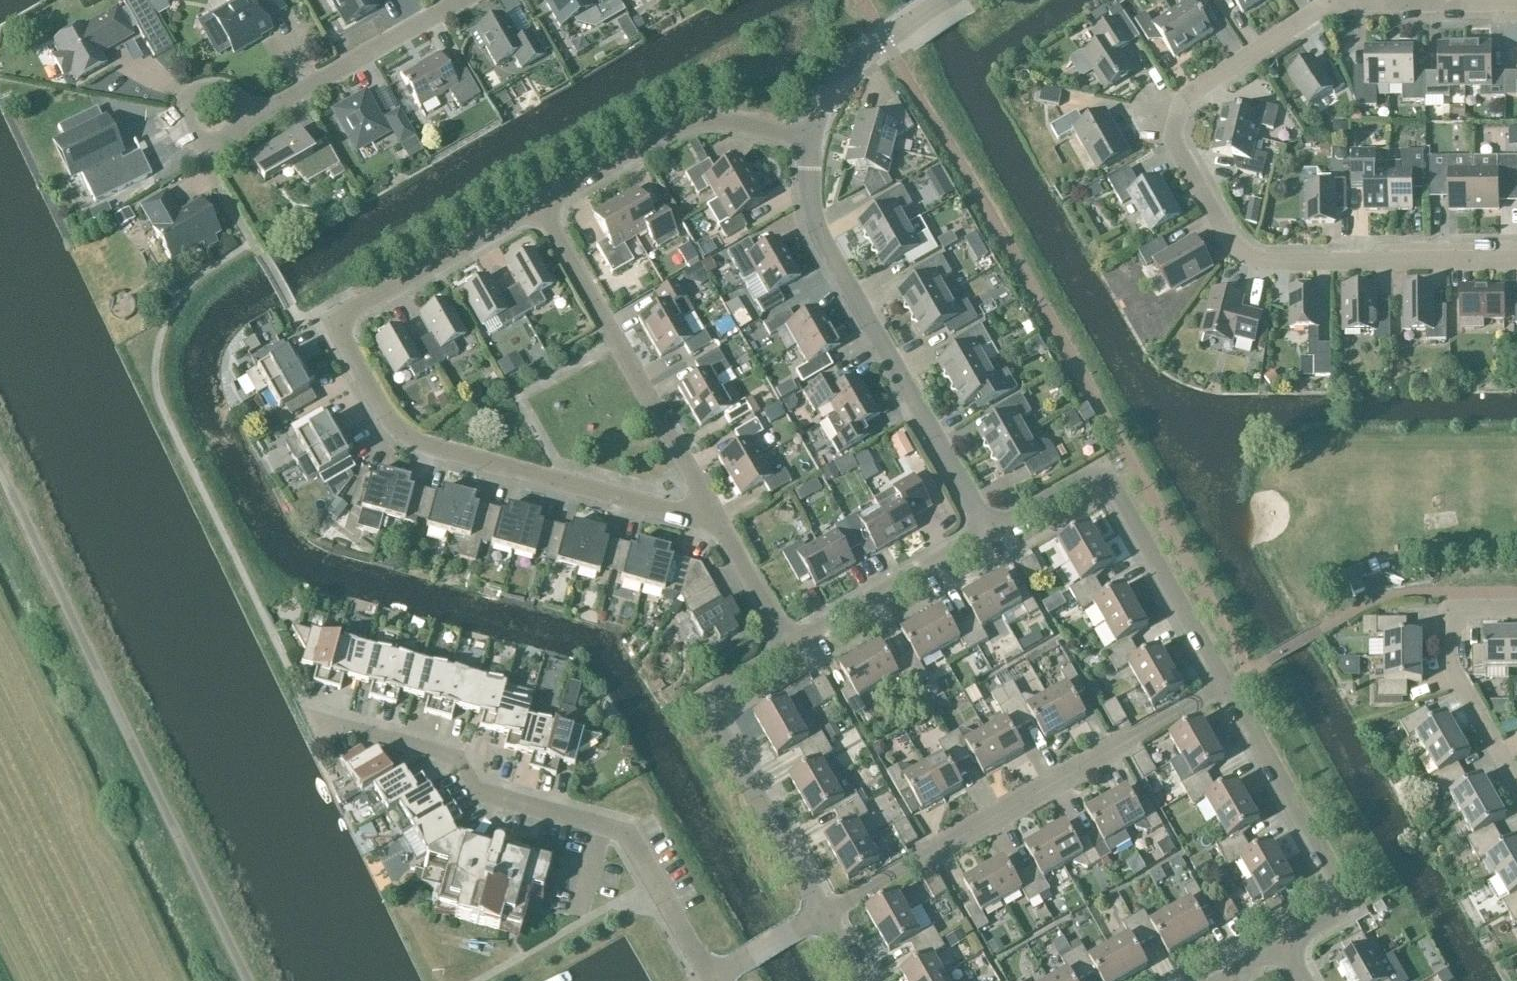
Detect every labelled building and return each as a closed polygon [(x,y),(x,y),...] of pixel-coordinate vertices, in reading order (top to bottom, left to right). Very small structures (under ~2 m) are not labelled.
[(166,37),(145,0),(129,0),(123,3),(154,58),(172,47),(166,37)] [(197,23),(217,57),(231,49),(234,54),(259,40),(258,38),(270,31),(264,20),(284,9),(279,0),(244,0),(213,18),(211,15),(197,23)] [(345,27),(376,9),(372,1),(374,0),(330,0),(345,27)] [(573,20),(576,27),(592,30),(624,11),(618,0),(554,0),(546,5),(559,28),(573,20)] [(1172,13),(1194,46),(1213,33),(1198,10),(1208,3),(1206,0),(1180,0),(1179,3),(1181,7),(1172,13)] [(1243,14),(1262,1),(1261,0),(1234,0),(1243,14)] [(71,71),(77,81),(105,65),(98,54),(130,36),(116,12),(85,30),(83,26),(54,43),(62,57),(54,62),(62,76),(71,71)] [(1159,35),(1175,58),(1194,46),(1172,13),(1153,25),(1146,14),(1135,21),(1149,42),(1159,35)] [(1073,60),(1073,64),(1080,76),(1084,77),(1094,70),(1107,89),(1121,80),(1120,79),(1131,72),(1117,52),(1129,44),(1139,37),(1124,15),(1114,21),(1095,34),(1102,44),(1085,55),(1081,55),(1073,60)] [(503,16),(471,34),(480,50),(484,47),(495,66),(513,56),(521,70),(544,56),(532,35),(518,43),(503,16)] [(627,19),(616,25),(620,32),(631,26),(627,19)] [(1377,107),(1377,87),(1390,87),(1390,59),(1390,47),(1366,48),(1366,78),(1354,77),(1354,99),(1358,108),(1377,107)] [(1390,59),(1390,87),(1403,87),(1403,102),(1425,102),(1425,77),(1413,77),(1413,47),(1390,47),(1390,59)] [(1450,99),(1450,88),(1465,88),(1465,47),(1439,47),(1439,73),(1425,74),(1425,99),(1450,99)] [(1481,98),(1505,98),(1505,97),(1505,73),(1491,73),(1491,47),(1465,47),(1465,88),(1481,88),(1481,98)] [(479,96),(465,72),(453,79),(438,53),(437,53),(439,56),(424,65),(424,66),(403,79),(401,74),(400,75),(420,110),(421,109),(419,107),(448,90),(458,108),(479,96)] [(1312,60),(1290,74),(1310,105),(1332,91),(1335,95),(1345,88),(1329,63),(1319,70),(1312,60)] [(1505,73),(1505,97),(1516,97),(1516,73),(1505,73)] [(1043,90),(1041,104),(1059,108),(1062,94),(1043,90)] [(334,113),(356,151),(387,133),(365,95),(356,100),(355,100),(347,105),(334,113)] [(897,99),(887,105),(891,113),(888,124),(861,116),(854,140),(894,151),(897,139),(914,129),(897,99)] [(1218,131),(1256,140),(1260,127),(1273,130),(1278,109),(1254,103),(1251,115),(1224,108),(1218,131)] [(97,109),(58,128),(65,141),(57,145),(72,176),(80,173),(95,203),(151,176),(140,152),(118,163),(115,155),(118,154),(97,109)] [(414,137),(399,112),(386,119),(401,145),(414,137)] [(1098,169),(1127,152),(1105,113),(1084,125),(1077,113),(1051,128),(1058,140),(1076,131),(1098,169)] [(1240,160),(1237,171),(1262,177),(1267,156),(1253,153),(1256,140),(1218,131),(1213,153),(1240,160)] [(333,182),(345,176),(328,146),(311,155),(298,132),(297,133),(298,134),(252,160),(251,159),(250,159),(264,184),(292,168),(308,185),(328,174),(333,182)] [(865,187),(871,197),(893,185),(887,175),(894,151),(854,140),(848,165),(875,172),(872,183),(865,187)] [(1338,147),(1334,151),(1334,157),(1338,160),(1344,160),(1348,156),(1347,151),(1344,147),(1338,147)] [(1388,172),(1388,165),(1375,165),(1375,152),(1353,152),(1353,182),(1365,181),(1365,211),(1388,211),(1388,172)] [(1401,165),(1388,165),(1388,172),(1388,211),(1412,211),(1412,181),(1424,181),(1423,152),(1401,152),(1401,165)] [(1449,199),(1449,211),(1474,210),(1473,158),(1429,158),(1430,183),(1441,183),(1442,199),(1449,199)] [(1474,210),(1499,210),(1498,182),(1516,182),(1516,158),(1473,158),(1474,210)] [(685,175),(692,187),(697,196),(711,188),(718,200),(751,181),(739,159),(715,173),(708,162),(685,175)] [(941,167),(929,174),(934,184),(946,177),(941,167)] [(1304,179),(1307,178),(1308,224),(1334,224),(1334,212),(1346,212),(1346,182),(1333,182),(1333,176),(1319,176),(1318,168),(1303,168),(1304,179)] [(1152,233),(1180,217),(1158,179),(1141,188),(1130,169),(1108,181),(1122,205),(1132,199),(1152,233)] [(730,221),(718,228),(725,240),(746,227),(739,216),(764,202),(751,181),(718,200),(730,221)] [(1098,185),(1087,192),(1092,201),(1104,194),(1098,185)] [(912,205),(902,187),(878,201),(884,211),(860,224),(872,246),(908,226),(900,213),(912,205)] [(634,238),(646,231),(657,250),(678,238),(662,210),(650,216),(636,192),(615,204),(634,238)] [(162,246),(171,263),(202,245),(205,250),(217,243),(214,238),(220,235),(201,202),(176,216),(172,209),(174,208),(166,193),(141,208),(153,229),(152,230),(160,243),(159,243),(161,247),(162,246)] [(607,241),(596,247),(612,275),(633,263),(623,244),(634,238),(615,204),(593,216),(607,241)] [(1248,212),(1246,224),(1257,226),(1259,214),(1248,212)] [(915,239),(908,226),(872,246),(885,268),(909,254),(914,264),(938,251),(928,232),(915,239)] [(954,234),(940,242),(945,250),(959,243),(954,234)] [(977,235),(967,241),(970,247),(981,241),(977,235)] [(789,258),(778,239),(755,252),(748,241),(727,253),(745,284),(756,277),(789,258)] [(1174,290),(1210,269),(1193,240),(1169,253),(1161,240),(1139,253),(1147,267),(1157,261),(1174,290)] [(523,317),(545,305),(539,294),(552,286),(532,252),(508,266),(519,285),(509,291),(523,317)] [(952,275),(942,257),(918,270),(924,280),(899,294),(912,316),(947,295),(940,282),(952,275)] [(767,296),(755,303),(762,315),(783,303),(777,291),(800,278),(789,258),(756,277),(767,296)] [(700,265),(683,275),(687,282),(702,285),(709,281),(706,276),(700,265)] [(487,278),(462,292),(482,326),(495,319),(501,330),(523,317),(509,291),(498,298),(487,278)] [(676,283),(655,295),(661,306),(638,320),(649,339),(681,320),(693,313),(676,283)] [(1433,287),(1404,288),(1404,332),(1426,331),(1426,341),(1446,341),(1446,307),(1433,307),(1433,287)] [(1482,320),(1504,320),(1504,289),(1491,289),(1491,287),(1461,287),(1461,328),(1483,328),(1482,320)] [(1375,344),(1390,343),(1390,316),(1376,315),(1375,288),(1342,288),(1343,332),(1375,332),(1375,344)] [(1330,345),(1319,345),(1318,289),(1290,289),(1290,329),(1309,329),(1309,359),(1314,359),(1314,377),(1331,377),(1330,345)] [(1254,342),(1261,315),(1239,309),(1242,298),(1214,291),(1204,332),(1231,339),(1232,337),(1254,342)] [(912,316),(924,337),(949,324),(954,333),(978,320),(968,302),(955,309),(947,295),(912,316)] [(436,367),(458,354),(452,344),(465,336),(445,302),(421,315),(432,335),(421,341),(436,367)] [(769,337),(785,328),(796,347),(829,328),(818,308),(794,322),(788,311),(763,325),(769,337)] [(692,339),(681,320),(649,339),(660,358),(683,345),(690,356),(711,344),(704,332),(692,339)] [(992,344),(982,326),(958,340),(963,349),(939,363),(952,385),(987,365),(979,351),(992,344)] [(400,328),(375,341),(395,376),(408,369),(414,380),(436,367),(421,341),(411,347),(400,328)] [(796,347),(807,366),(795,372),(802,384),(823,372),(817,361),(840,347),(829,328),(796,347)] [(256,397),(268,390),(304,370),(296,355),(289,359),(280,344),(258,357),(264,367),(245,378),(256,397)] [(729,372),(717,351),(694,365),(701,376),(678,389),(689,408),(721,390),(715,380),(729,372)] [(994,403),(1018,389),(1007,371),(995,378),(987,365),(952,385),(964,407),(988,393),(994,403)] [(313,384),(304,370),(268,390),(279,410),(286,406),(292,416),(314,403),(306,389),(313,384)] [(828,380),(802,394),(814,415),(830,406),(836,416),(868,397),(857,378),(834,391),(828,380)] [(689,408),(700,428),(723,414),(730,426),(751,413),(744,402),(732,409),(721,390),(689,408)] [(1032,414),(1021,395),(998,409),(1003,419),(979,433),(992,454),(1027,434),(1019,421),(1032,414)] [(868,397),(836,416),(827,421),(838,440),(831,444),(838,456),(863,441),(857,430),(880,417),(868,397)] [(1078,411),(1085,424),(1096,418),(1088,405),(1078,411)] [(778,406),(764,414),(770,425),(785,416),(778,406)] [(343,437),(334,422),(327,427),(319,412),(292,427),(298,437),(286,444),(297,463),(343,437)] [(1075,412),(1066,418),(1073,431),(1083,426),(1075,412)] [(750,440),(762,433),(755,422),(734,434),(741,445),(718,458),(729,478),(761,459),(750,440)] [(992,454),(1004,476),(1024,464),(1033,479),(1061,462),(1050,444),(1042,441),(1036,444),(1033,445),(1027,434),(992,454)] [(904,435),(890,443),(902,464),(916,456),(904,435)] [(308,483),(320,476),(334,501),(353,479),(349,473),(352,471),(344,456),(351,452),(343,437),(297,463),(308,483)] [(866,454),(854,461),(859,471),(868,466),(872,464),(866,454)] [(729,478),(740,497),(763,484),(770,495),(791,483),(784,471),(772,478),(761,459),(729,478)] [(383,517),(394,477),(377,472),(375,480),(359,476),(351,506),(362,509),(356,529),(378,535),(383,517)] [(383,517),(399,521),(415,526),(417,518),(424,494),(408,489),(410,481),(394,477),(383,517)] [(898,540),(918,529),(911,518),(932,507),(915,477),(894,489),(895,490),(875,501),(879,508),(898,540)] [(428,521),(426,529),(448,535),(459,494),(442,490),(440,498),(424,494),(417,518),(428,521)] [(475,498),(459,494),(448,535),(465,539),(459,558),(475,563),(481,541),(489,511),(473,507),(475,498)] [(505,515),(489,511),(481,541),(492,544),(491,546),(513,552),(524,512),(507,507),(505,515)] [(846,522),(861,547),(872,541),(878,552),(898,540),(879,508),(860,520),(857,515),(846,522)] [(540,516),(524,512),(513,552),(534,558),(536,550),(547,553),(554,528),(538,524),(540,516)] [(818,544),(836,576),(856,564),(850,554),(861,547),(846,522),(835,528),(837,533),(818,544)] [(554,528),(547,553),(545,558),(556,561),(556,564),(577,570),(588,529),(572,525),(570,533),(554,528)] [(1090,525),(1059,543),(1070,563),(1102,545),(1090,525)] [(601,568),(612,571),(619,546),(603,542),(605,534),(588,529),(577,570),(599,575),(601,568)] [(635,550),(619,546),(612,571),(623,573),(621,581),(642,587),(653,547),(637,542),(635,550)] [(810,576),(816,587),(836,576),(818,544),(807,550),(803,543),(783,554),(799,583),(810,576)] [(1082,583),(1070,590),(1076,601),(1100,587),(1094,577),(1113,566),(1102,545),(1070,563),(1082,583)] [(670,551),(653,547),(642,587),(664,593),(666,585),(677,588),(681,595),(699,568),(667,559),(670,551)] [(1034,557),(1020,565),(1032,586),(1046,578),(1034,557)] [(699,568),(681,595),(694,618),(690,620),(702,641),(713,634),(719,644),(737,634),(731,624),(738,620),(729,604),(722,608),(699,568)] [(1022,606),(1029,618),(1040,612),(1026,588),(1015,594),(1004,575),(984,586),(1002,617),(1022,606)] [(964,623),(978,647),(989,641),(982,629),(1002,617),(984,586),(964,598),(975,617),(964,623)] [(1076,601),(1082,612),(1094,605),(1106,625),(1137,607),(1125,587),(1106,598),(1100,587),(1076,601)] [(1060,595),(1043,605),(1050,616),(1067,606),(1060,595)] [(1117,645),(1105,652),(1111,663),(1136,649),(1130,638),(1149,627),(1137,607),(1106,625),(1117,645)] [(923,621),(940,652),(960,641),(967,653),(978,647),(964,623),(954,629),(943,610),(923,621)] [(1402,635),(1402,619),(1377,619),(1377,637),(1385,637),(1385,659),(1422,659),(1422,635),(1402,635)] [(913,652),(903,658),(917,682),(928,676),(921,664),(940,652),(923,621),(902,633),(913,652)] [(316,671),(312,684),(326,687),(339,641),(292,628),(291,629),(305,652),(301,667),(316,671)] [(1486,677),(1486,669),(1509,669),(1508,632),(1485,633),(1485,652),(1473,652),(1473,677),(1486,677)] [(1508,632),(1509,669),(1516,669),(1516,632),(1508,632)] [(1029,637),(1020,643),(1025,651),(1034,646),(1029,637)] [(339,641),(326,687),(340,691),(343,678),(357,682),(366,648),(339,641)] [(882,645),(861,656),(879,688),(899,676),(906,688),(917,682),(903,658),(893,664),(882,645)] [(372,686),(368,699),(382,702),(394,656),(366,648),(357,682),(372,686)] [(1111,663),(1117,673),(1130,666),(1141,686),(1172,668),(1161,648),(1142,659),(1136,649),(1111,663)] [(394,656),(382,702),(395,706),(399,693),(413,697),(422,663),(394,656)] [(852,687),(841,693),(855,717),(866,711),(859,699),(879,688),(861,656),(841,668),(852,687)] [(1422,683),(1422,659),(1385,659),(1385,681),(1377,682),(1377,699),(1403,699),(1403,683),(1422,683)] [(427,701),(424,714),(437,717),(450,671),(422,663),(413,697),(427,701)] [(1066,729),(1086,717),(1075,698),(1086,692),(1072,668),(1061,674),(1068,686),(1048,697),(1066,729)] [(1141,686),(1153,707),(1184,689),(1172,668),(1141,686)] [(450,671),(437,717),(451,721),(454,708),(469,712),(478,678),(450,671)] [(825,677),(811,685),(823,706),(837,698),(825,677)] [(483,716),(479,729),(493,732),(502,699),(503,699),(506,686),(478,678),(469,712),(483,716)] [(570,683),(566,695),(577,698),(580,685),(570,683)] [(1035,721),(1046,740),(1066,729),(1048,697),(1039,703),(1037,699),(1026,696),(1022,699),(1014,684),(1003,690),(1024,727),(1035,721)] [(987,733),(1004,764),(1025,752),(1014,733),(1024,727),(1003,690),(992,695),(1007,721),(987,733)] [(507,736),(504,749),(517,753),(526,719),(527,719),(530,706),(503,699),(502,699),(493,732),(507,736)] [(767,737),(798,720),(787,699),(755,717),(767,737)] [(1116,700),(1103,708),(1102,708),(1114,728),(1128,721),(1116,700)] [(577,754),(601,740),(601,739),(573,731),(577,717),(574,711),(559,707),(554,726),(542,773),(555,777),(559,764),(574,768),(577,754)] [(1459,735),(1447,715),(1430,724),(1422,710),(1400,723),(1409,738),(1416,734),(1427,754),(1459,735)] [(542,773),(554,726),(527,719),(526,719),(517,753),(532,757),(528,770),(542,773)] [(767,737),(779,758),(798,747),(804,757),(828,743),(822,733),(810,740),(798,720),(767,737)] [(1170,738),(1182,758),(1213,740),(1202,720),(1170,738)] [(973,756),(984,775),(1004,764),(987,733),(977,738),(975,735),(963,730),(949,738),(963,762),(973,756)] [(1471,756),(1459,735),(1427,754),(1438,773),(1431,777),(1438,789),(1460,776),(1454,766),(1471,756)] [(952,768),(963,762),(949,738),(938,744),(945,756),(925,768),(943,799),(963,787),(952,768)] [(1188,796),(1212,782),(1206,771),(1225,761),(1213,740),(1182,758),(1194,778),(1181,785),(1188,796)] [(790,779),(802,799),(833,781),(822,761),(834,754),(828,743),(804,757),(810,768),(790,779)] [(361,795),(362,794),(372,788),(403,771),(396,758),(384,765),(376,751),(366,757),(359,745),(358,746),(359,748),(340,759),(361,795)] [(1157,773),(1145,752),(1132,760),(1144,780),(1157,773)] [(923,811),(943,799),(925,768),(917,773),(914,768),(902,765),(888,773),(901,797),(912,792),(923,811)] [(403,771),(372,788),(362,794),(376,818),(398,806),(429,789),(421,776),(410,783),(403,771)] [(1466,787),(1460,776),(1438,789),(1444,800),(1451,796),(1462,816),(1494,798),(1483,777),(1466,787)] [(802,799),(814,819),(833,808),(839,819),(863,805),(857,794),(845,801),(833,781),(802,799)] [(1206,799),(1217,819),(1248,801),(1237,781),(1218,792),(1212,782),(1188,796),(1194,806),(1206,799)] [(404,836),(412,831),(454,807),(447,795),(436,801),(429,789),(398,806),(403,816),(400,828),(404,836)] [(1151,831),(1152,833),(1163,827),(1149,803),(1138,808),(1127,789),(1107,801),(1125,832),(1136,826),(1138,830),(1148,833),(1151,831)] [(1506,818),(1494,798),(1462,816),(1474,836),(1467,839),(1473,851),(1495,838),(1489,828),(1506,818)] [(1098,832),(1087,838),(1101,862),(1132,844),(1125,832),(1107,801),(1087,813),(1098,832)] [(1260,822),(1248,801),(1217,819),(1229,839),(1217,846),(1223,857),(1247,843),(1241,833),(1260,822)] [(857,822),(869,815),(863,805),(839,819),(845,829),(826,840),(837,860),(869,843),(857,822)] [(461,819),(454,807),(412,831),(427,857),(457,839),(450,826),(461,819)] [(919,841),(907,820),(893,828),(905,848),(919,841)] [(1046,836),(1064,867),(1072,862),(1073,864),(1088,870),(1101,862),(1087,838),(1077,844),(1066,825),(1046,836)] [(1036,867),(1026,873),(1040,897),(1051,891),(1044,879),(1064,867),(1046,836),(1025,848),(1036,867)] [(1498,878),(1516,867),(1516,840),(1501,849),(1495,838),(1473,851),(1480,862),(1487,858),(1498,878)] [(454,919),(498,931),(500,926),(520,932),(531,891),(542,894),(550,864),(507,852),(505,858),(501,857),(502,854),(499,847),(492,850),(487,849),(487,847),(457,839),(427,857),(423,873),(419,885),(440,890),(435,908),(456,914),(454,919)] [(837,860),(849,881),(880,863),(869,843),(837,860)] [(1241,861),(1253,881),(1284,863),(1272,843),(1253,854),(1247,843),(1223,857),(1229,868),(1241,861)] [(1208,853),(1191,862),(1197,872),(1213,863),(1208,853)] [(1029,903),(1040,897),(1026,873),(1016,879),(1005,860),(984,871),(1002,903),(1022,891),(1029,903)] [(1295,883),(1284,863),(1253,881),(1264,901),(1295,883)] [(1498,878),(1509,898),(1502,901),(1509,913),(1516,908),(1516,867),(1498,878)] [(1161,868),(1150,875),(1156,886),(1167,879),(1161,868)] [(414,871),(411,883),(419,885),(423,873),(414,871)] [(1002,903),(984,871),(964,883),(975,902),(965,908),(979,932),(989,926),(982,914),(1002,903)] [(936,872),(923,880),(935,900),(948,893),(936,872)] [(1191,902),(1171,913),(1189,944),(1210,932),(1199,913),(1209,907),(1195,883),(1184,889),(1191,902)] [(898,894),(867,912),(878,932),(910,914),(898,894)] [(1239,915),(1227,895),(1214,902),(1226,923),(1239,915)] [(1376,914),(1385,909),(1382,904),(1374,909),(1376,914)] [(1509,913),(1515,924),(1516,923),(1516,908),(1509,913)] [(1134,918),(1148,942),(1158,936),(1169,956),(1189,944),(1171,913),(1151,924),(1145,912),(1134,918)] [(878,932),(890,952),(909,941),(915,952),(939,938),(933,927),(921,934),(910,914),(878,932)] [(1130,937),(1110,948),(1128,979),(1148,967),(1137,948),(1148,942),(1134,918),(1123,924),(1130,937)] [(1337,962),(1347,980),(1379,962),(1362,934),(1342,945),(1348,956),(1337,962)] [(902,973),(907,980),(936,980),(945,976),(933,956),(946,949),(939,938),(915,952),(921,962),(902,973)] [(1086,978),(1097,972),(1102,980),(1125,980),(1128,979),(1110,948),(1090,959),(1083,947),(1072,953),(1086,978)] [(1053,980),(1080,980),(1086,978),(1072,953),(1062,960),(1069,972),(1053,980)] [(1348,980),(1389,980),(1379,962),(1347,980),(1348,980)]
